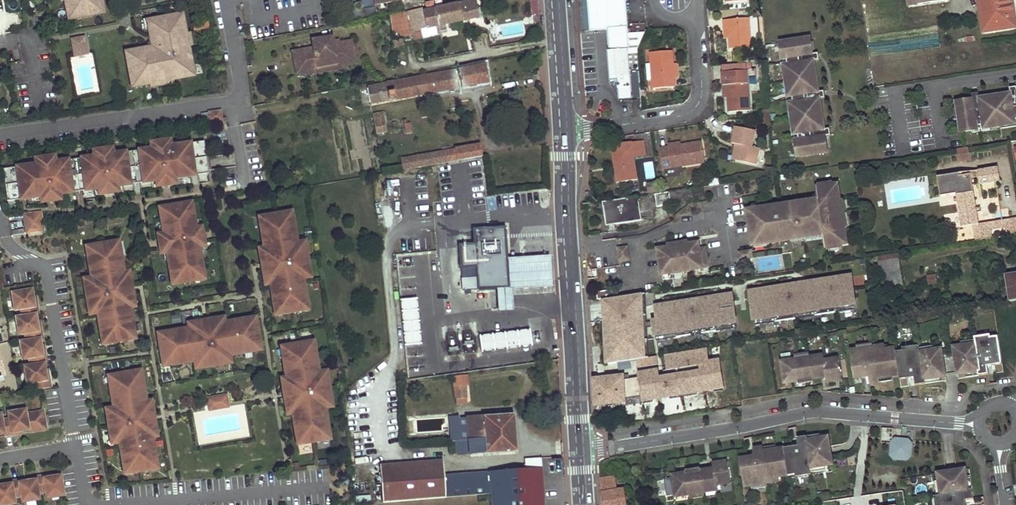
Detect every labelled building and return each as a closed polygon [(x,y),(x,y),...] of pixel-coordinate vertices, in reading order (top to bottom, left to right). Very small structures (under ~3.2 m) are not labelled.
[(66,6),(71,6),(73,17),(103,12),(100,0),(65,0),(66,6)] [(434,7),(438,25),(480,16),(477,0),(462,0),(434,7)] [(587,2),(590,32),(607,31),(609,53),(628,51),(629,51),(625,0),(620,0),(587,2)] [(983,31),(990,30),(984,0),(978,0),(983,31)] [(990,30),(1015,25),(1015,11),(1014,0),(984,0),(990,30)] [(409,10),(413,30),(427,27),(423,9),(422,7),(409,10)] [(423,9),(427,27),(438,25),(434,7),(423,9)] [(37,8),(24,10),(25,20),(39,18),(37,8)] [(179,15),(147,20),(150,35),(156,34),(157,43),(154,48),(151,46),(148,50),(141,51),(140,49),(125,52),(131,82),(143,79),(143,84),(190,75),(188,65),(190,65),(182,22),(180,23),(179,15)] [(728,29),(729,39),(729,48),(752,47),(750,18),(723,19),(724,29),(728,29)] [(355,63),(351,40),(339,42),(340,46),(334,47),(333,39),(332,36),(312,39),(313,47),(305,48),(306,55),(293,57),(296,74),(302,72),(305,74),(313,73),(312,67),(336,63),(337,69),(345,67),(347,64),(355,63)] [(84,37),(71,39),(74,51),(86,49),(84,37)] [(820,37),(789,41),(791,51),(795,50),(796,59),(798,67),(794,68),(795,79),(799,78),(802,97),(805,115),(801,115),(803,125),(806,124),(808,133),(809,142),(805,142),(807,153),(837,149),(834,132),(821,135),(821,132),(822,132),(821,128),(833,126),(829,95),(815,97),(815,94),(816,94),(815,90),(828,88),(823,59),(810,61),(810,57),(809,57),(809,54),(822,52),(820,37)] [(293,57),(306,55),(305,48),(292,51),(293,57)] [(653,80),(654,88),(675,86),(675,78),(673,63),(672,50),(651,52),(652,63),(653,80)] [(617,82),(619,102),(632,101),(628,51),(609,53),(607,53),(610,83),(617,82)] [(822,52),(809,54),(809,57),(810,57),(810,61),(823,59),(829,58),(828,51),(822,52)] [(313,73),(337,69),(336,63),(312,67),(313,73)] [(423,76),(367,86),(370,104),(489,82),(486,65),(423,77),(423,76)] [(726,85),(727,97),(728,111),(750,109),(747,69),(722,71),(722,85),(726,85)] [(795,79),(793,79),(796,97),(798,96),(798,97),(802,97),(799,78),(795,79)] [(828,88),(815,90),(816,94),(815,94),(815,97),(829,95),(834,94),(833,88),(828,88)] [(986,92),(980,93),(981,98),(983,111),(985,110),(989,109),(987,97),(986,92)] [(966,100),(971,129),(979,128),(979,124),(987,123),(995,121),(996,125),(1006,123),(1006,120),(1015,118),(1015,97),(1015,93),(987,97),(989,109),(985,110),(983,111),(981,98),(966,100)] [(798,98),(796,98),(798,116),(801,115),(805,115),(802,97),(798,97),(798,98)] [(222,121),(220,110),(209,112),(210,123),(222,121)] [(383,112),(372,113),(376,133),(387,131),(383,112)] [(407,119),(403,120),(406,133),(412,133),(410,123),(408,122),(407,119)] [(833,126),(821,128),(822,132),(821,132),(821,135),(834,132),(840,132),(839,125),(833,126)] [(738,144),(735,160),(756,164),(759,148),(752,147),(755,131),(735,127),(732,142),(735,143),(738,144)] [(1005,131),(1007,138),(1015,135),(1015,128),(1005,131)] [(989,141),(1001,139),(1000,130),(988,132),(989,141)] [(40,164),(2,170),(7,202),(45,196),(44,191),(54,189),(55,195),(75,192),(74,187),(82,186),(82,191),(103,188),(102,183),(112,181),(112,187),(132,184),(132,179),(139,177),(140,183),(160,180),(160,175),(169,173),(170,179),(190,176),(189,170),(197,169),(198,175),(208,174),(204,141),(166,147),(166,152),(156,154),(156,148),(108,155),(109,160),(99,162),(98,156),(50,163),(51,168),(41,170),(40,164)] [(645,141),(612,146),(617,183),(638,180),(635,158),(647,156),(645,141)] [(664,169),(672,168),(703,162),(698,142),(669,147),(661,149),(664,169)] [(481,144),(455,149),(458,161),(483,157),(481,144)] [(957,150),(959,161),(972,159),(971,148),(957,150)] [(455,149),(401,158),(403,170),(458,161),(455,149)] [(999,168),(979,171),(982,185),(1002,182),(999,168)] [(979,171),(971,172),(972,175),(973,180),(979,179),(980,185),(982,185),(979,171)] [(960,174),(938,177),(941,198),(957,195),(962,228),(974,226),(976,241),(978,241),(992,239),(990,229),(989,223),(979,224),(976,203),(970,203),(970,201),(971,200),(972,200),(973,199),(973,198),(973,197),(973,195),(972,194),(971,193),(974,193),(973,180),(972,175),(961,177),(960,174)] [(387,196),(394,195),(392,182),(385,183),(387,196)] [(820,187),(817,188),(819,200),(813,201),(807,202),(807,204),(800,205),(793,206),(793,204),(787,205),(759,209),(759,211),(749,213),(753,243),(764,242),(764,244),(792,240),(798,239),(797,237),(805,236),(812,235),(812,237),(818,236),(824,236),(826,248),(829,247),(842,245),(845,245),(843,231),(846,231),(845,228),(843,215),(841,202),(841,198),(838,199),(836,185),(833,186),(820,187)] [(656,193),(658,207),(671,205),(672,212),(689,200),(693,193),(692,188),(661,193),(656,193)] [(604,202),(607,225),(641,220),(638,196),(604,202)] [(995,200),(995,219),(1007,218),(1006,199),(995,200)] [(191,203),(159,208),(164,238),(170,237),(171,247),(166,248),(172,285),(204,279),(198,243),(192,244),(191,234),(196,233),(191,203)] [(286,212),(265,216),(266,224),(261,225),(262,232),(261,232),(263,247),(264,247),(266,254),(264,254),(268,279),(270,278),(271,285),(270,285),(273,300),(274,300),(275,308),(281,307),(282,314),(303,311),(302,303),(307,302),(302,274),(306,273),(302,247),(298,247),(293,219),(287,220),(286,212)] [(40,213),(24,215),(26,229),(27,233),(43,230),(40,213)] [(957,213),(947,214),(948,230),(959,229),(957,213)] [(1005,220),(1006,227),(1008,236),(1015,235),(1015,218),(1005,220)] [(1005,220),(989,223),(990,229),(1006,227),(1005,220)] [(504,227),(473,229),(475,245),(460,245),(461,268),(466,267),(476,267),(477,277),(467,278),(462,278),(464,291),(496,289),(509,289),(507,260),(504,227)] [(112,242),(91,246),(92,253),(87,254),(92,283),(88,283),(92,310),(96,309),(101,338),(107,337),(108,344),(129,341),(128,333),(133,332),(132,324),(133,324),(131,309),(130,310),(128,303),(130,302),(126,278),(124,278),(123,271),(124,271),(121,256),(120,257),(119,249),(113,250),(112,242)] [(658,250),(662,275),(709,268),(707,252),(700,253),(700,249),(699,243),(689,245),(668,248),(658,250)] [(752,250),(739,253),(741,260),(753,258),(752,250)] [(629,252),(619,254),(620,262),(630,260),(629,252)] [(904,287),(898,254),(878,257),(883,290),(904,287)] [(476,267),(466,267),(467,278),(477,277),(476,267)] [(936,278),(936,275),(928,276),(929,284),(936,283),(935,278),(936,278)] [(834,315),(856,313),(852,278),(746,289),(750,328),(834,319),(834,315)] [(509,289),(496,289),(497,313),(510,312),(509,289)] [(31,290),(12,294),(15,311),(21,310),(22,317),(16,318),(19,335),(25,334),(26,342),(20,343),(23,360),(29,359),(30,366),(24,367),(27,384),(33,383),(34,391),(50,388),(48,376),(46,376),(44,364),(46,363),(44,351),(42,352),(40,339),(42,339),(40,327),(38,327),(35,315),(38,315),(36,303),(33,303),(31,290)] [(598,294),(600,301),(609,299),(608,292),(598,294)] [(615,313),(620,347),(745,328),(739,293),(615,313)] [(398,298),(403,345),(418,343),(414,297),(398,298)] [(166,339),(159,340),(162,361),(169,360),(170,366),(199,361),(200,365),(226,360),(225,357),(254,352),(253,346),(260,345),(257,324),(249,325),(248,320),(241,321),(241,320),(226,322),(226,323),(219,325),(219,323),(194,327),(195,329),(188,330),(187,329),(173,331),(173,332),(165,333),(166,339)] [(478,334),(480,350),(530,344),(528,328),(478,334)] [(979,335),(957,338),(958,351),(961,376),(992,373),(991,365),(990,360),(997,359),(998,364),(998,372),(1006,371),(1002,333),(995,334),(995,336),(979,338),(979,335)] [(949,378),(944,340),(922,342),(922,345),(907,347),(906,344),(899,345),(902,372),(904,383),(912,382),(911,375),(910,370),(917,369),(917,374),(918,382),(949,378)] [(308,342),(287,346),(288,353),(283,354),(284,362),(283,362),(286,377),(287,377),(288,384),(286,384),(291,408),(292,408),(294,415),(292,415),(295,430),(296,430),(297,437),(303,436),(304,444),(325,441),(324,433),(329,432),(325,403),(328,403),(324,377),(320,377),(315,349),(309,350),(308,342)] [(899,345),(899,344),(891,344),(877,346),(876,342),(861,344),(853,345),(857,373),(866,372),(864,361),(871,360),(872,371),(873,379),(883,378),(882,374),(895,373),(902,372),(899,345)] [(812,347),(798,349),(799,352),(800,355),(812,354),(812,351),(812,347)] [(667,354),(671,381),(710,375),(706,348),(667,354)] [(799,352),(784,354),(787,376),(801,374),(801,377),(816,376),(816,373),(829,371),(829,376),(844,375),(841,352),(827,354),(827,349),(812,351),(812,354),(800,355),(799,352)] [(594,380),(596,405),(659,398),(656,371),(594,380)] [(134,372),(113,375),(115,383),(109,384),(114,413),(110,413),(115,439),(118,439),(123,467),(129,466),(130,474),(151,470),(150,463),(155,462),(154,454),(155,454),(153,439),(152,439),(150,432),(152,432),(148,408),(146,408),(145,401),(146,401),(144,386),(143,386),(141,379),(136,380),(134,372)] [(466,386),(456,386),(457,398),(467,398),(466,386)] [(226,396),(208,399),(210,410),(228,407),(226,396)] [(43,412),(26,415),(25,411),(8,413),(9,420),(2,421),(1,415),(0,415),(0,435),(4,434),(4,437),(16,435),(16,432),(28,430),(28,433),(46,430),(43,412)] [(516,452),(514,415),(467,417),(468,419),(469,440),(461,440),(456,440),(458,454),(470,454),(470,455),(516,452)] [(468,419),(459,419),(461,440),(469,440),(468,419)] [(834,468),(827,431),(797,435),(798,444),(799,448),(792,449),(792,445),(790,437),(783,438),(784,446),(777,447),(764,449),(763,446),(753,447),(754,455),(756,466),(750,467),(748,456),(740,457),(745,485),(752,484),(768,481),(767,477),(781,475),(789,473),(789,476),(834,468)] [(894,442),(892,453),(896,457),(908,459),(912,456),(914,444),(894,442)] [(754,455),(748,456),(750,467),(756,466),(754,455)] [(444,476),(443,461),(380,466),(384,504),(489,495),(489,496),(489,501),(490,504),(545,504),(541,458),(525,459),(526,470),(444,476)] [(686,472),(673,474),(676,496),(690,494),(691,494),(690,491),(703,489),(703,492),(704,491),(718,489),(718,484),(731,481),(728,459),(713,462),(714,467),(701,469),(701,467),(686,469),(686,472)] [(931,476),(935,498),(937,497),(938,504),(959,504),(959,503),(966,502),(974,501),(972,491),(968,492),(967,479),(965,470),(931,476)] [(15,504),(14,498),(21,497),(22,503),(39,500),(38,494),(45,493),(47,499),(64,496),(60,476),(48,479),(47,476),(35,478),(36,481),(23,483),(23,480),(11,482),(11,485),(0,487),(0,504),(11,504),(15,504)] [(602,504),(628,504),(625,488),(618,490),(615,476),(600,479),(602,504)] [(703,489),(690,491),(691,494),(690,494),(691,498),(705,495),(704,491),(703,492),(703,489)] [(882,504),(898,504),(904,504),(901,489),(880,493),(882,504)]
